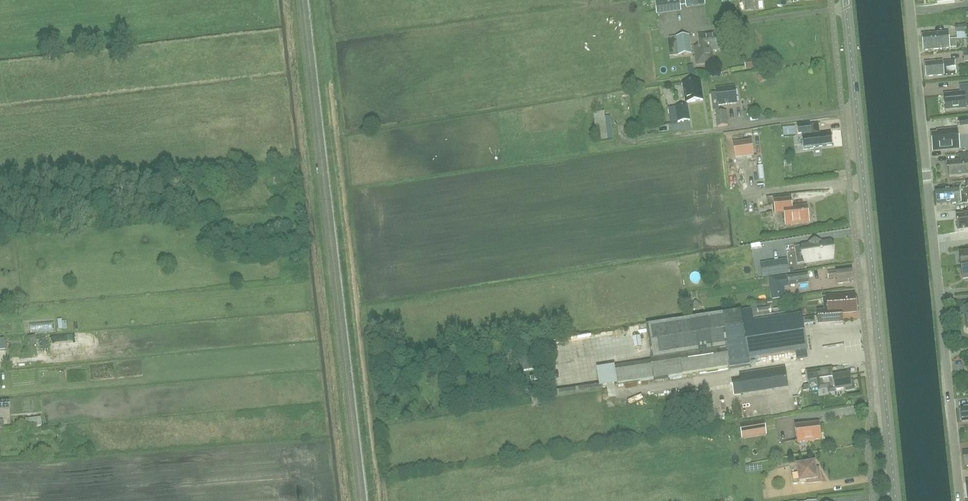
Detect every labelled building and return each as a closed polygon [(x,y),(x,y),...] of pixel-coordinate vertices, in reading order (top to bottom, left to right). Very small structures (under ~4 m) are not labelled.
[(956,34),(966,33),(966,25),(955,26),(956,34)] [(712,53),(712,51),(726,49),(724,32),(706,34),(707,40),(709,40),(710,51),(712,53)] [(948,40),(947,32),(921,35),(922,43),(948,40)] [(694,47),(696,65),(714,63),(712,53),(710,51),(709,40),(707,40),(706,34),(698,35),(699,47),(694,47)] [(674,56),(690,54),(688,36),(676,38),(678,47),(673,48),(674,56)] [(948,40),(922,43),(923,51),(948,48),(948,47),(955,46),(954,44),(960,44),(959,39),(948,40)] [(926,77),(955,74),(954,60),(924,63),(926,77)] [(754,61),(747,63),(749,70),(756,69),(754,61)] [(701,93),(700,89),(699,81),(683,83),(686,103),(703,100),(701,93)] [(944,95),(946,110),(966,108),(965,101),(967,98),(967,85),(960,86),(961,93),(944,95)] [(737,103),(734,86),(715,88),(716,93),(711,94),(713,111),(719,111),(718,106),(737,103)] [(824,112),(830,110),(829,103),(822,105),(824,112)] [(677,123),(690,121),(687,105),(674,107),(677,123)] [(717,127),(728,126),(726,111),(715,113),(717,127)] [(597,142),(613,139),(611,120),(595,122),(597,142)] [(797,126),(798,134),(802,134),(804,150),(806,150),(813,149),(812,148),(831,145),(830,134),(811,136),(810,124),(797,126)] [(786,136),(797,136),(797,128),(785,128),(786,136)] [(933,152),(958,150),(957,131),(943,132),(943,135),(932,135),(933,152)] [(754,155),(751,141),(733,143),(735,158),(754,155)] [(959,155),(959,162),(948,163),(949,176),(967,174),(967,154),(959,155)] [(748,170),(745,162),(739,164),(742,172),(748,170)] [(965,181),(966,188),(935,191),(936,204),(958,202),(958,204),(967,203),(967,201),(967,181),(965,181)] [(786,225),(809,222),(807,206),(792,207),(791,199),(774,201),(775,212),(784,211),(786,225)] [(956,217),(958,233),(967,231),(967,215),(956,217)] [(810,244),(810,245),(803,246),(805,264),(832,260),(829,242),(819,244),(819,242),(810,244)] [(959,253),(961,266),(967,265),(967,252),(959,253)] [(780,261),(760,264),(763,277),(782,274),(780,261)] [(837,284),(853,282),(852,269),(835,271),(836,272),(827,273),(828,279),(836,278),(837,284)] [(789,286),(808,283),(807,272),(787,275),(789,286)] [(823,311),(823,312),(817,313),(818,324),(842,322),(841,313),(856,312),(854,295),(822,298),(823,311)] [(653,380),(682,375),(729,368),(729,369),(750,366),(749,359),(803,351),(804,359),(828,355),(826,345),(820,346),(820,348),(807,350),(802,315),(797,315),(796,311),(769,315),(768,308),(647,327),(652,360),(614,366),(614,367),(601,369),(603,386),(617,384),(653,379),(653,380)] [(56,331),(55,324),(34,325),(35,332),(56,331)] [(621,338),(623,352),(633,350),(630,337),(621,338)] [(549,353),(561,351),(560,344),(547,346),(549,353)] [(734,397),(744,395),(788,388),(784,368),(741,375),(742,381),(732,383),(734,397)] [(852,380),(850,380),(849,374),(818,379),(820,388),(829,387),(830,392),(845,389),(845,391),(854,390),(852,380)] [(956,408),(956,409),(955,409),(957,420),(958,420),(958,421),(967,420),(967,406),(956,408)] [(40,417),(24,419),(25,426),(41,425),(40,417)] [(766,435),(764,421),(741,425),(739,425),(742,439),(766,435)] [(798,443),(820,439),(818,423),(795,427),(798,443)] [(807,485),(821,483),(818,469),(815,469),(814,462),(789,467),(791,485),(806,482),(807,485)]
